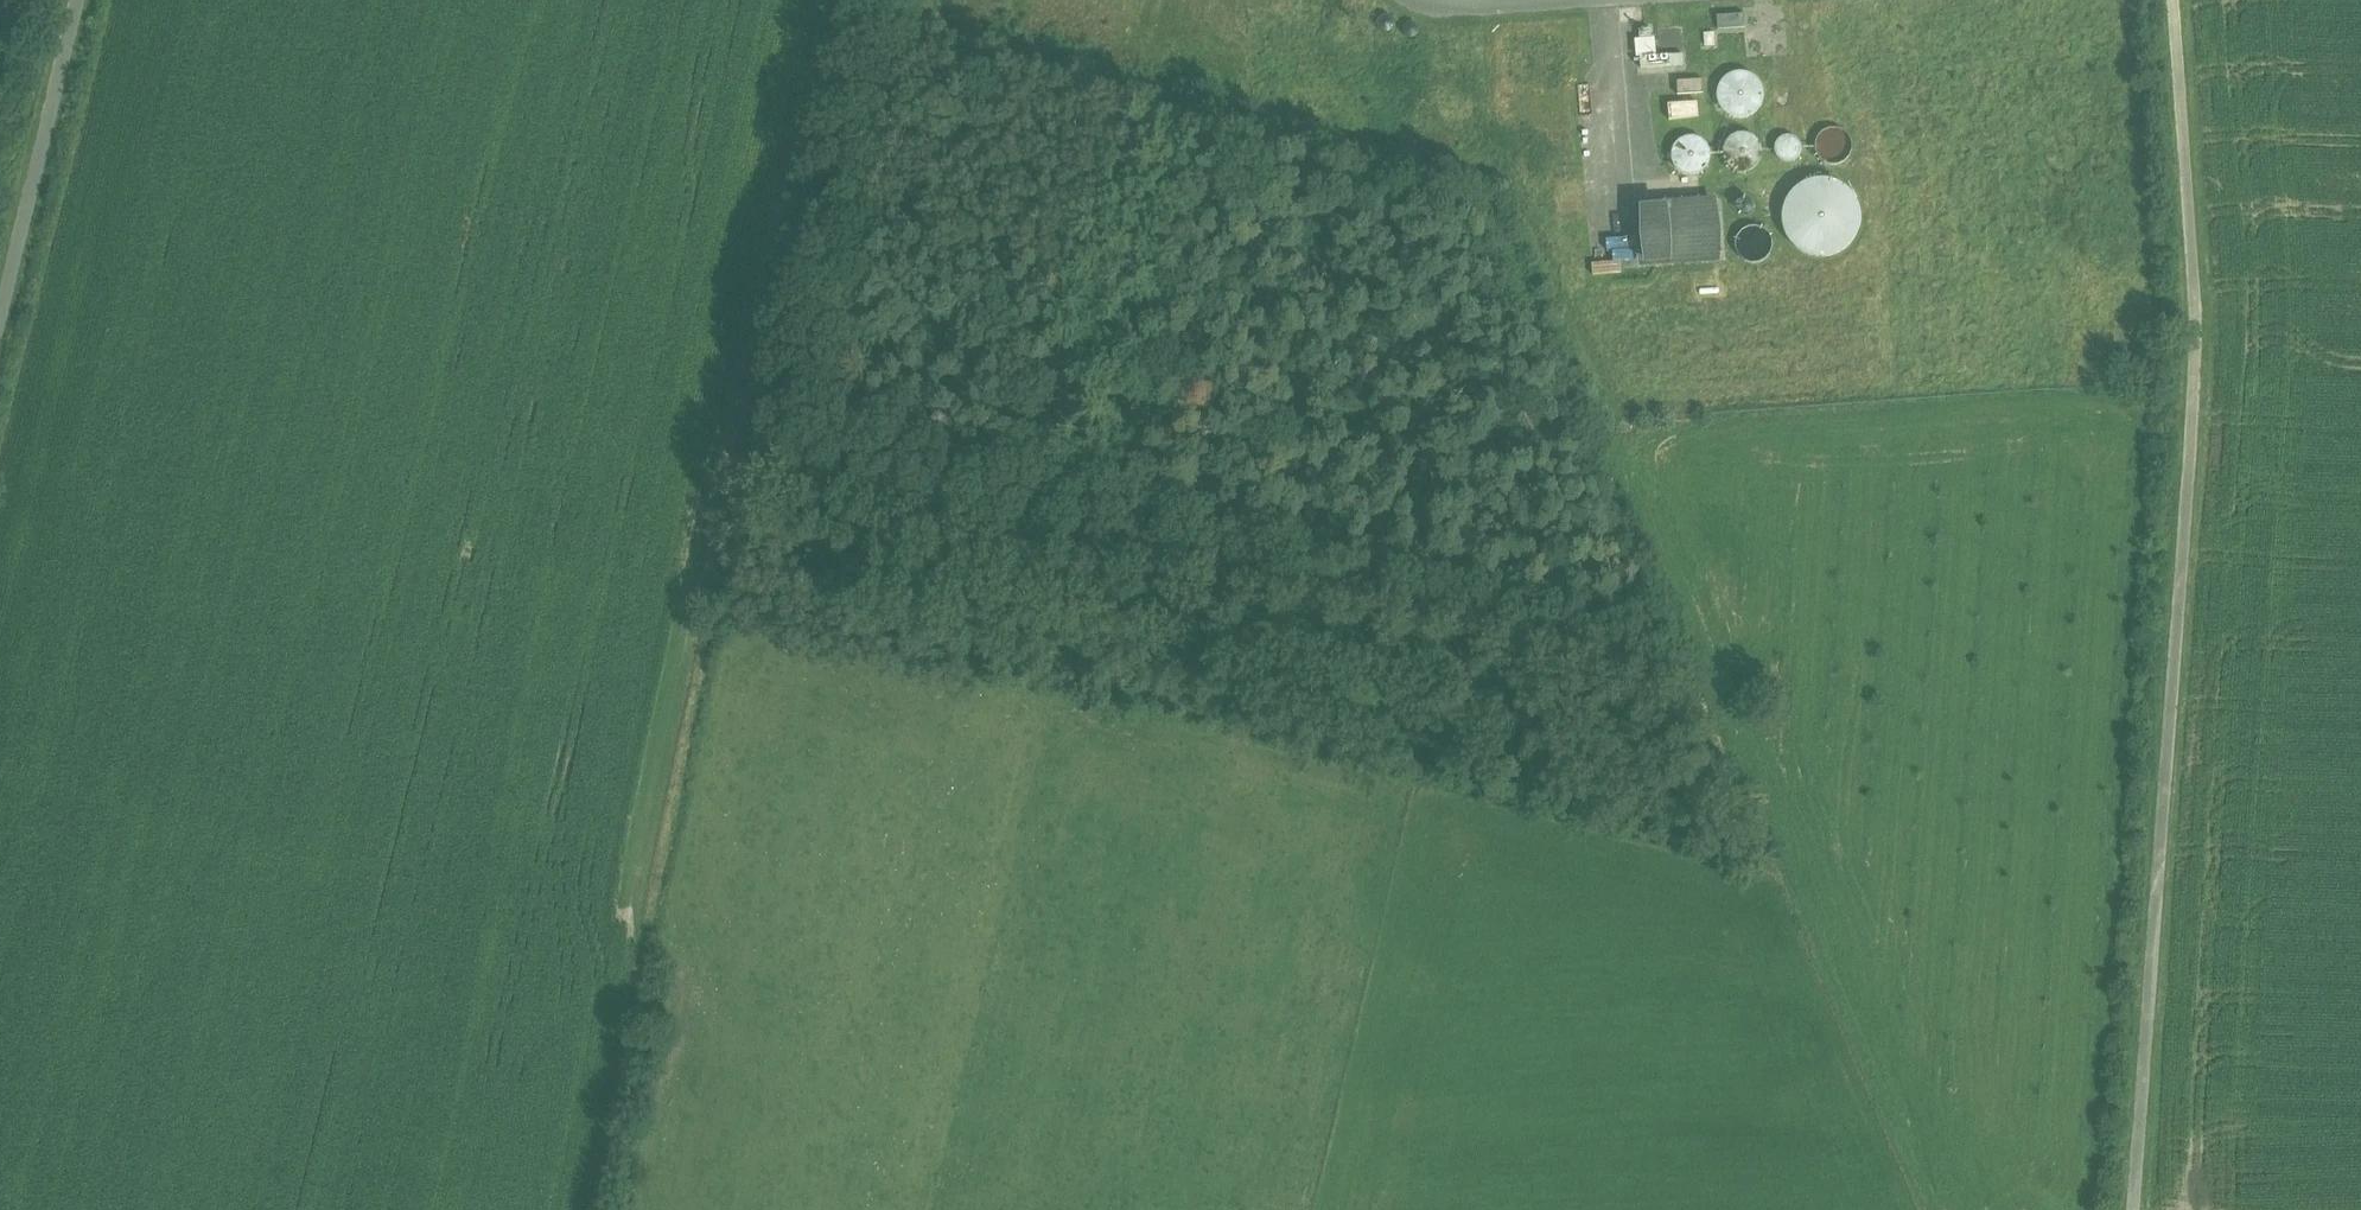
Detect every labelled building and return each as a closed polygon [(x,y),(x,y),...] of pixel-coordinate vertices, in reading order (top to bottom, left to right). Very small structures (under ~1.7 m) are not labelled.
[(1718,11),(1719,33),(1750,31),(1749,9),(1718,11)] [(1654,29),(1656,55),(1692,53),(1691,27),(1654,29)] [(1761,102),(1762,96),(1761,89),(1758,83),(1753,78),(1747,74),(1741,73),(1734,74),(1728,77),(1723,81),(1719,87),(1718,94),(1719,101),(1722,107),(1727,112),(1733,115),(1739,117),(1746,116),(1752,113),(1757,108),(1761,102)] [(1853,150),(1854,144),(1852,138),(1849,133),(1843,130),(1837,129),(1831,131),(1826,134),(1823,140),(1822,146),(1824,152),(1827,157),(1833,160),(1839,161),(1845,159),(1850,156),(1853,150)] [(1765,160),(1767,153),(1766,146),(1763,140),(1758,135),(1752,132),(1746,131),(1739,131),(1733,134),(1728,139),(1724,145),(1723,152),(1724,158),(1727,165),(1731,170),(1737,173),(1744,174),(1751,173),(1757,170),(1762,166),(1765,160)] [(1717,160),(1718,153),(1716,147),(1712,141),(1707,136),(1701,134),(1694,133),(1687,135),(1681,138),(1677,143),(1674,150),(1674,156),(1675,163),(1679,169),(1684,174),(1690,176),(1697,177),(1704,175),(1710,172),(1714,166),(1717,160)] [(1806,153),(1806,149),(1805,145),(1803,142),(1801,139),(1797,138),(1794,137),(1790,137),(1786,139),(1783,141),(1781,144),(1780,147),(1780,151),(1780,155),(1782,158),(1785,161),(1788,163),(1792,163),(1796,163),(1799,162),(1802,159),(1805,156),(1806,153)] [(1865,224),(1866,216),(1865,208),(1862,200),(1858,193),(1853,187),(1847,182),(1839,178),(1832,176),(1823,175),(1815,176),(1807,179),(1800,183),(1794,188),(1789,194),(1785,202),(1783,209),(1782,218),(1783,226),(1786,233),(1790,241),(1795,247),(1801,252),(1809,256),(1816,258),(1825,259),(1833,258),(1841,255),(1848,251),(1854,246),(1859,240),(1863,232),(1865,224)] [(1646,219),(1648,262),(1727,259),(1725,202),(1675,204),(1675,218),(1646,219)] [(1774,252),(1776,246),(1776,240),(1773,234),(1769,230),(1764,227),(1757,227),(1752,228),(1747,231),(1743,236),(1741,242),(1742,248),(1744,254),(1749,258),(1754,261),(1760,261),(1766,260),(1771,256),(1774,252)]
